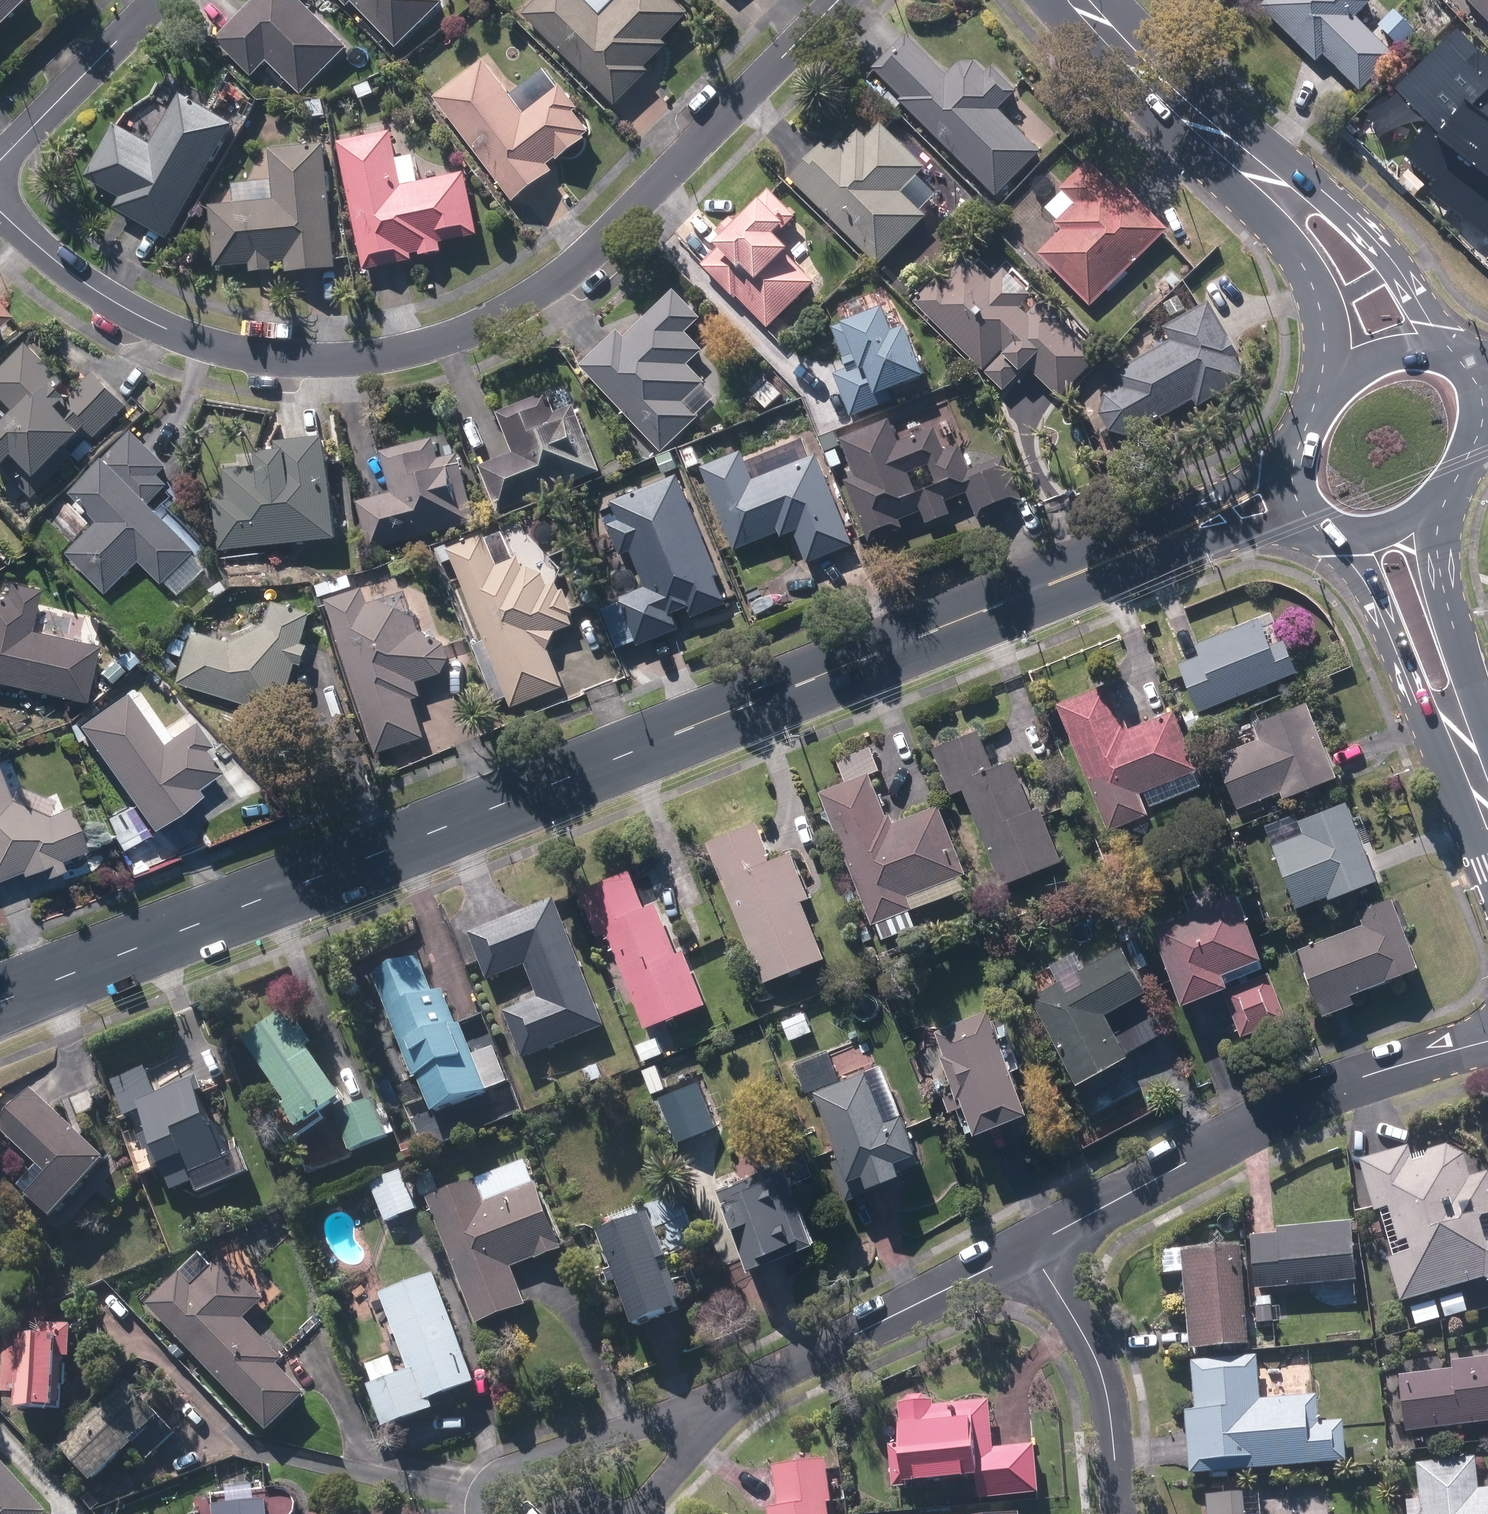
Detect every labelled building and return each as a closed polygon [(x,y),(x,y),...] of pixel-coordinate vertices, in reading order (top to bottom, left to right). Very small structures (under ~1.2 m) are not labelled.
[(35,0),(0,0),(0,35),(35,0)] [(305,97),(352,51),(307,4),(310,1),(310,0),(262,0),(219,42),(255,79),(271,63),(305,97)] [(400,51),(448,6),(442,0),(342,0),(351,10),(356,5),(400,51)] [(619,108),(652,75),(649,71),(671,48),(666,44),(693,18),(675,0),(625,0),(604,21),(583,0),(546,0),(528,18),(619,108)] [(1363,92),(1398,58),(1359,18),(1375,2),(1373,0),(1275,0),(1267,7),(1320,61),(1327,55),(1363,92)] [(1487,18),(1487,0),(1470,0),(1487,18)] [(1400,8),(1385,23),(1405,44),(1420,28),(1400,8)] [(1457,27),(1396,87),(1426,121),(1404,154),(1437,179),(1431,191),(1487,236),(1487,60),(1457,27)] [(904,100),(1000,196),(1045,150),(1003,108),(1022,90),(998,66),(990,72),(980,61),(972,69),(964,61),(952,74),(912,34),(878,67),(907,97),(904,100)] [(438,100),(516,204),(557,174),(552,168),(561,161),(563,163),(592,142),(590,139),(595,136),(579,115),(583,112),(566,89),(563,92),(549,73),(514,99),(487,63),(438,100)] [(222,95),(236,103),(243,91),(229,83),(222,95)] [(360,90),(365,102),(378,97),(374,85),(360,90)] [(887,96),(899,108),(904,103),(892,91),(887,96)] [(120,211),(173,241),(239,128),(185,97),(156,148),(119,127),(88,180),(126,202),(120,211)] [(313,104),(314,120),(329,120),(328,104),(313,104)] [(794,177),(882,262),(930,212),(926,209),(941,193),(923,175),(933,165),(887,121),(873,137),(865,129),(849,144),(843,138),(834,148),(828,141),(794,177)] [(342,145),(368,272),(416,262),(415,257),(424,255),(426,259),(446,255),(445,246),(483,238),(470,177),(424,186),(418,157),(401,161),(396,133),(342,145)] [(255,265),(256,275),(277,274),(276,264),(291,263),(291,274),(339,270),(330,148),(275,152),(278,204),(216,208),(220,268),(255,265)] [(1044,253),(1095,304),(1173,228),(1128,182),(1123,188),(1094,159),(1065,187),(1080,202),(1060,221),(1068,230),(1044,253)] [(254,197),(260,197),(264,194),(264,187),(260,183),(254,182),(250,187),(249,193),(254,197)] [(739,292),(770,326),(819,282),(791,252),(798,246),(784,231),(799,217),(774,189),(747,214),(750,218),(744,224),(736,216),(722,229),(730,237),(725,241),(728,245),(707,263),(736,295),(739,292)] [(1031,364),(1063,397),(1104,356),(1070,322),(1074,317),(1051,294),(1031,313),(1024,306),(1036,293),(1010,268),(997,280),(973,255),(948,280),(944,276),(921,300),(989,367),(1008,349),(1027,368),(1031,364)] [(1166,282),(1176,291),(1185,282),(1176,273),(1166,282)] [(584,365),(666,451),(703,415),(690,401),(710,382),(692,363),(707,348),(690,331),(706,317),(679,288),(628,336),(622,329),(584,365)] [(838,372),(855,415),(898,398),(894,388),(935,372),(917,323),(903,329),(893,304),(871,313),(865,296),(847,303),(853,320),(837,326),(853,366),(838,372)] [(1168,304),(1174,316),(1188,308),(1182,296),(1168,304)] [(1117,372),(1148,426),(1199,397),(1203,405),(1253,378),(1241,357),(1245,355),(1215,300),(1169,326),(1177,339),(1117,372)] [(38,498),(79,458),(82,461),(96,448),(86,437),(90,433),(96,439),(132,404),(99,369),(76,392),(67,384),(70,381),(33,342),(0,374),(0,389),(22,412),(0,434),(0,458),(38,498)] [(760,395),(770,406),(784,393),(774,381),(760,395)] [(699,405),(705,406),(711,403),(712,397),(709,391),(703,390),(698,393),(697,399),(699,405)] [(481,466),(500,512),(604,470),(578,404),(560,411),(551,391),(501,411),(517,452),(481,466)] [(903,441),(894,418),(845,437),(860,475),(848,480),(870,532),(927,509),(932,522),(956,512),(950,499),(971,491),(983,518),(1026,500),(1008,456),(974,469),(964,445),(949,451),(939,427),(903,441)] [(70,552),(109,594),(145,560),(168,585),(203,552),(154,500),(172,483),(163,474),(172,466),(139,431),(108,459),(110,460),(76,492),(103,522),(70,552)] [(823,437),(828,450),(843,444),(839,431),(823,437)] [(360,502),(371,548),(479,521),(457,433),(384,451),(395,493),(360,502)] [(218,497),(223,549),(342,537),(332,435),(284,440),(285,448),(264,450),(265,464),(230,468),(233,496),(218,497)] [(800,536),(810,562),(857,543),(821,453),(758,479),(746,449),(704,466),(741,559),(800,536)] [(624,598),(642,644),(683,628),(676,612),(692,606),(696,615),(729,602),(718,577),(724,574),(682,472),(616,499),(624,520),(615,524),(626,553),(636,549),(651,586),(624,598)] [(510,696),(515,706),(567,686),(552,648),(559,631),(578,624),(575,614),(578,613),(568,588),(564,589),(560,581),(552,584),(547,572),(532,565),(526,567),(522,555),(517,557),(508,534),(491,540),(490,535),(453,549),(489,641),(474,647),(495,701),(510,696)] [(317,585),(321,596),(336,592),(332,580),(317,585)] [(83,700),(96,645),(30,631),(39,590),(9,584),(6,595),(0,594),(0,683),(83,700)] [(330,600),(379,751),(428,734),(416,698),(425,695),(420,681),(445,673),(454,656),(449,641),(423,628),(412,591),(373,603),(368,588),(330,600)] [(182,683),(283,714),(300,662),(306,664),(313,644),(307,642),(316,612),(278,600),(271,624),(236,642),(198,631),(182,683)] [(1184,662),(1204,711),(1305,671),(1292,639),(1279,644),(1269,617),(1202,643),(1206,654),(1184,662)] [(158,663),(169,675),(179,665),(167,653),(158,663)] [(101,673),(109,682),(122,672),(114,662),(101,673)] [(1112,684),(1064,703),(1113,829),(1154,813),(1151,808),(1145,790),(1203,768),(1181,712),(1130,731),(1112,684)] [(99,698),(104,706),(114,698),(109,691),(99,698)] [(79,726),(153,830),(201,796),(196,789),(220,772),(204,750),(211,746),(194,721),(162,743),(126,692),(79,726)] [(1178,697),(1185,712),(1195,707),(1188,693),(1178,697)] [(1243,805),(1287,787),(1291,796),(1344,774),(1314,703),(1261,725),(1267,739),(1223,758),(1243,805)] [(1187,714),(1194,729),(1202,725),(1196,711),(1187,714)] [(969,789),(1006,884),(1066,861),(1045,807),(1037,810),(1018,759),(999,767),(986,731),(937,750),(955,794),(969,789)] [(881,922),(888,938),(919,926),(913,910),(917,908),(913,896),(941,884),(946,899),(972,889),(966,875),(971,873),(945,805),(899,822),(895,814),(892,815),(876,772),(885,769),(877,746),(844,759),(852,782),(827,791),(877,924),(881,922)] [(21,870),(23,876),(43,868),(46,876),(63,869),(60,861),(84,851),(67,809),(49,817),(9,800),(0,779),(0,879),(21,870)] [(1280,849),(1304,908),(1335,895),(1337,899),(1386,879),(1354,801),(1307,820),(1314,835),(1280,849)] [(712,842),(769,981),(829,957),(806,901),(814,898),(796,852),(777,859),(762,821),(712,842)] [(137,853),(143,867),(166,856),(160,842),(137,853)] [(612,931),(650,1027),(709,1003),(689,950),(681,952),(661,902),(648,907),(634,870),(582,890),(601,936),(612,931)] [(1159,929),(1191,1004),(1236,985),(1232,974),(1270,957),(1242,892),(1159,929)] [(1303,950),(1330,1015),(1361,1002),(1357,994),(1425,967),(1397,898),(1364,912),(1368,923),(1303,950)] [(509,1014),(528,1061),(610,1028),(558,901),(473,935),(492,983),(531,967),(544,1000),(509,1014)] [(992,909),(999,924),(1010,919),(1003,904),(992,909)] [(1037,996),(1086,1084),(1137,1055),(1113,1012),(1152,991),(1127,946),(1037,996)] [(421,956),(380,974),(439,1110),(488,1091),(447,991),(438,994),(421,956)] [(1230,997),(1247,1036),(1292,1018),(1272,972),(1248,982),(1251,987),(1230,997)] [(973,1105),(986,1134),(1038,1111),(994,1011),(943,1033),(952,1054),(948,1055),(964,1092),(952,1097),(958,1111),(973,1105)] [(291,1109),(308,1131),(352,1098),(311,1045),(315,1042),(305,1028),(301,1030),(287,1012),(248,1041),(296,1105),(291,1109)] [(789,1028),(794,1040),(815,1031),(810,1019),(789,1028)] [(489,1033),(483,1021),(471,1027),(477,1039),(489,1033)] [(640,1046),(646,1061),(666,1053),(660,1038),(640,1046)] [(799,1062),(811,1092),(844,1078),(832,1049),(799,1062)] [(168,1164),(180,1193),(202,1185),(198,1175),(239,1158),(226,1126),(219,1129),(199,1080),(160,1096),(149,1069),(116,1083),(130,1118),(147,1111),(155,1132),(143,1136),(149,1153),(154,1151),(161,1167),(168,1164)] [(833,1161),(849,1201),(888,1185),(889,1191),(913,1181),(905,1161),(925,1153),(909,1113),(892,1120),(873,1070),(821,1092),(847,1156),(833,1161)] [(668,1087),(662,1072),(650,1076),(656,1092),(668,1087)] [(663,1097),(682,1142),(720,1126),(702,1081),(663,1097)] [(27,1188),(61,1218),(114,1160),(36,1090),(2,1127),(45,1167),(27,1188)] [(339,1113),(355,1152),(392,1136),(376,1098),(339,1113)] [(404,1147),(410,1160),(423,1155),(417,1141),(404,1147)] [(1408,1304),(1487,1280),(1487,1174),(1475,1178),(1468,1154),(1452,1145),(1416,1157),(1413,1146),(1364,1162),(1380,1212),(1385,1211),(1399,1259),(1395,1260),(1408,1304)] [(797,1164),(802,1176),(812,1172),(807,1160),(797,1164)] [(724,1192),(759,1269),(787,1256),(788,1258),(824,1242),(788,1162),(724,1192)] [(228,1179),(233,1179),(239,1176),(240,1169),(236,1164),(230,1163),(224,1167),(223,1173),(228,1179)] [(374,1185),(390,1223),(422,1209),(405,1171),(374,1185)] [(417,1177),(424,1197),(439,1191),(432,1172),(417,1177)] [(431,1200),(481,1323),(530,1304),(514,1266),(565,1245),(541,1185),(489,1205),(479,1180),(431,1200)] [(623,1281),(644,1328),(679,1313),(680,1316),(690,1312),(685,1302),(689,1301),(676,1272),(671,1274),(665,1261),(672,1259),(651,1212),(642,1217),(638,1206),(614,1216),(618,1227),(603,1233),(619,1270),(612,1274),(616,1284),(623,1281)] [(1256,1237),(1260,1290),(1362,1281),(1358,1224),(1282,1230),(1282,1236),(1256,1237)] [(1188,1271),(1195,1350),(1253,1345),(1245,1244),(1186,1249),(1186,1252),(1166,1254),(1168,1273),(1188,1271)] [(183,1271),(149,1305),(273,1432),(311,1394),(284,1365),(289,1360),(249,1320),(269,1300),(254,1284),(242,1272),(227,1256),(197,1285),(183,1271)] [(376,1388),(393,1429),(441,1410),(437,1400),(481,1383),(438,1275),(385,1296),(396,1323),(385,1328),(397,1358),(375,1368),(382,1385),(376,1388)] [(1444,1301),(1449,1318),(1472,1312),(1466,1294),(1444,1301)] [(1260,1298),(1261,1323),(1276,1322),(1274,1298),(1260,1298)] [(1414,1310),(1419,1327),(1443,1319),(1438,1303),(1414,1310)] [(23,1342),(21,1404),(66,1405),(67,1356),(78,1357),(78,1327),(46,1326),(46,1336),(33,1336),(33,1331),(21,1330),(21,1342),(23,1342)] [(1191,1412),(1196,1475),(1352,1462),(1349,1422),(1325,1424),(1322,1395),(1266,1400),(1262,1356),(1196,1362),(1200,1411),(1191,1412)] [(1411,1432),(1487,1423),(1487,1358),(1458,1361),(1459,1370),(1404,1376),(1411,1432)] [(64,1447),(98,1483),(139,1446),(151,1459),(181,1432),(135,1383),(64,1447)] [(984,1476),(986,1499),(1045,1494),(1040,1445),(999,1449),(995,1402),(938,1407),(938,1400),(934,1401),(928,1396),(911,1397),(905,1404),(909,1445),(893,1447),(897,1487),(913,1486),(914,1482),(984,1476)] [(864,1456),(869,1460),(875,1460),(879,1455),(878,1449),(873,1445),(867,1445),(864,1451),(864,1456)] [(0,1451),(0,1513),(59,1513),(0,1451)] [(1427,1513),(1487,1513),(1487,1489),(1484,1490),(1480,1457),(1422,1464),(1427,1513)] [(774,1513),(834,1513),(833,1504),(837,1503),(831,1459),(778,1466),(783,1507),(773,1508),(774,1513)] [(272,1500),(261,1501),(260,1487),(233,1490),(234,1504),(218,1506),(219,1513),(274,1513),(272,1500)] [(1263,1491),(1211,1496),(1213,1513),(1266,1513),(1263,1491)]
